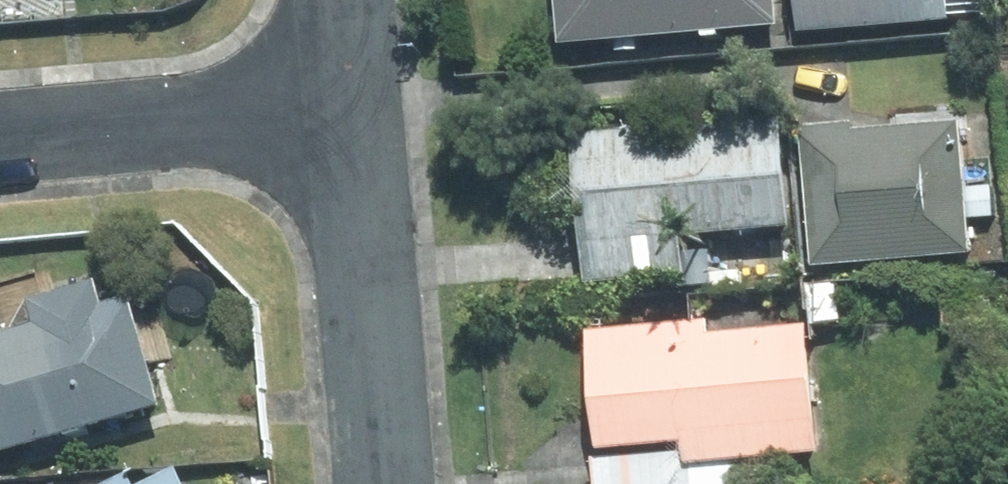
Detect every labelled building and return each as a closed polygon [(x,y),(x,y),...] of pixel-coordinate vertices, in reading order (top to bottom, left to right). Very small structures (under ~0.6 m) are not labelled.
[(571,39),(787,28),(786,0),(569,0),(571,39)] [(812,29),(963,20),(962,0),(811,0),(812,29)] [(723,290),(722,226),(799,225),(797,117),(588,121),(590,229),(592,292),(723,290)] [(975,119),(812,129),(820,257),(983,247),(975,119)] [(112,275),(12,303),(21,332),(0,338),(0,464),(180,412),(146,294),(120,302),(112,275)] [(748,452),(827,451),(825,321),(694,323),(614,324),(616,439),(616,483),(749,483),(748,452)] [(192,468),(159,483),(200,483),(192,468)] [(146,471),(120,483),(153,483),(146,471)]
